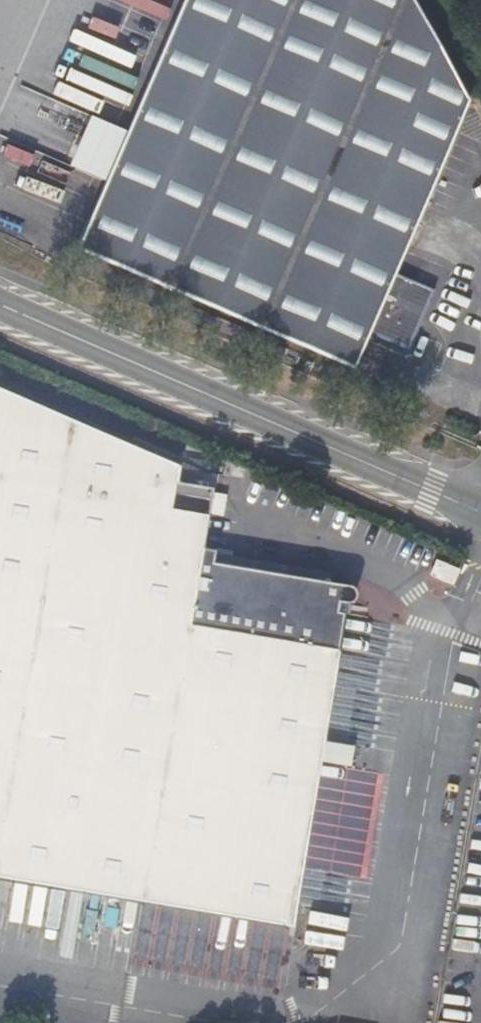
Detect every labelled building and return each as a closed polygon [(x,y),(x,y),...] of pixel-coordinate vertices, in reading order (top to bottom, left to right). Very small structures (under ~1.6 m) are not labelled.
[(363,328),(388,271),(462,98),(406,0),(179,0),(71,247),(347,366),(363,328)] [(388,271),(363,328),(402,345),(427,288),(388,271)] [(211,484),(178,478),(179,462),(0,385),(0,873),(292,922),(338,646),(343,609),(338,607),(339,598),(351,599),(353,597),(355,595),(356,592),(356,589),(355,586),(349,581),(213,558),(214,546),(202,544),(211,484)] [(437,556),(430,572),(453,582),(461,565),(437,556)] [(136,925),(130,968),(278,989),(287,922),(106,896),(103,920),(136,925)]
